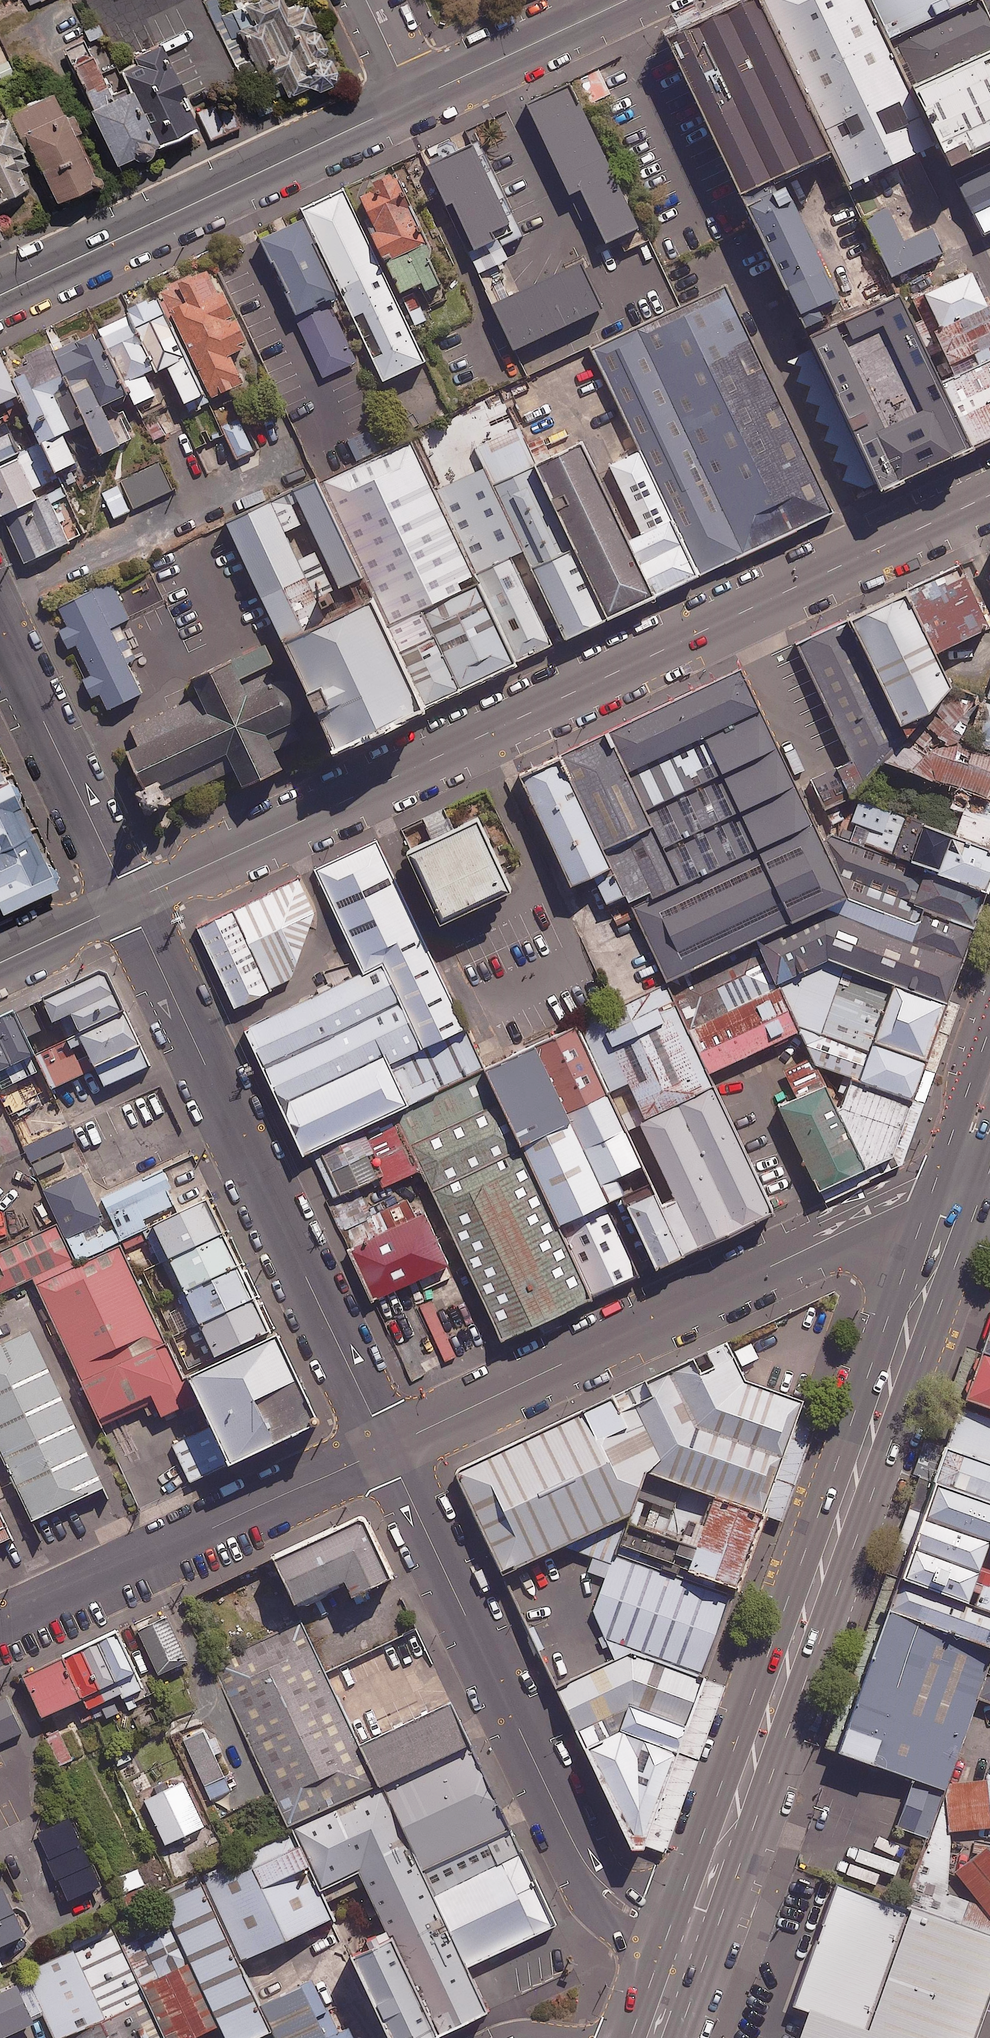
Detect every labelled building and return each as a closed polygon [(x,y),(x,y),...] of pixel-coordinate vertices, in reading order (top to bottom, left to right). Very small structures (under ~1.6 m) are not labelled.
[(214,20),(224,40),(241,31),(274,98),(285,93),(288,98),(308,88),(315,90),(324,89),(333,80),(335,71),(330,60),(319,55),(326,51),(303,3),(285,12),(279,0),(255,0),(214,20)] [(667,36),(741,192),(829,151),(758,0),(744,0),(667,36)] [(829,151),(848,188),(930,149),(901,87),(859,0),(758,0),(829,151)] [(890,36),(905,30),(967,0),(873,0),(890,36)] [(986,0),(967,0),(905,30),(927,75),(989,45),(989,8),(986,0)] [(106,36),(99,22),(82,30),(89,44),(106,36)] [(132,56),(134,61),(119,68),(130,93),(92,111),(116,165),(131,158),(137,162),(145,162),(150,157),(150,149),(197,128),(165,57),(168,56),(162,42),(132,56)] [(107,44),(92,51),(103,75),(119,68),(107,44)] [(930,149),(939,168),(989,144),(989,45),(927,75),(901,87),(930,149)] [(610,91),(598,66),(578,76),(589,101),(610,91)] [(641,223),(573,79),(526,101),(569,192),(588,183),(614,236),(641,223)] [(12,115),(35,161),(56,203),(97,183),(72,134),(78,131),(70,115),(62,119),(50,96),(12,115)] [(239,127),(228,99),(198,111),(209,139),(239,127)] [(12,115),(0,121),(0,201),(27,188),(18,170),(35,161),(12,115)] [(477,142),(437,162),(478,247),(518,228),(477,142)] [(967,173),(989,223),(989,162),(967,173)] [(441,280),(393,172),(356,189),(416,323),(435,315),(424,288),(441,280)] [(797,182),(742,208),(793,315),(848,289),(797,182)] [(349,188),(306,208),(387,378),(430,358),(349,188)] [(301,215),(267,232),(311,323),(345,306),(301,215)] [(955,254),(939,220),(884,246),(901,280),(955,254)] [(580,262),(502,299),(525,348),(603,311),(580,262)] [(246,344),(209,267),(159,291),(210,396),(241,381),(227,353),(246,344)] [(942,328),(988,306),(972,273),(926,294),(942,328)] [(827,509),(724,293),(608,348),(684,507),(711,564),(827,509)] [(872,486),(960,444),(889,294),(800,336),(872,486)] [(127,314),(152,370),(165,364),(182,401),(201,393),(156,295),(125,309),(127,314)] [(957,377),(989,361),(989,305),(988,306),(942,328),(935,331),(957,377)] [(152,370),(127,314),(96,327),(99,333),(125,391),(131,404),(153,393),(144,373),(152,370)] [(52,354),(61,373),(82,421),(97,452),(131,437),(122,417),(108,423),(99,403),(125,391),(99,333),(52,354)] [(9,377),(0,358),(0,418),(22,408),(16,393),(9,377)] [(989,437),(989,361),(957,377),(944,383),(974,445),(989,437)] [(38,442),(52,471),(74,461),(60,431),(82,421),(61,373),(29,387),(22,372),(9,377),(16,393),(38,441),(38,442)] [(245,417),(223,427),(237,457),(259,447),(245,417)] [(3,422),(0,424),(0,458),(16,450),(3,422)] [(403,617),(481,581),(440,490),(416,439),(336,477),(387,583),(403,617)] [(611,612),(651,593),(624,535),(578,440),(538,459),(611,612)] [(92,441),(74,449),(86,474),(103,466),(92,441)] [(21,450),(28,465),(24,467),(33,488),(55,478),(52,471),(38,442),(21,450)] [(16,458),(0,466),(0,512),(34,497),(16,458)] [(538,551),(505,483),(496,463),(440,490),(481,581),(528,556),(538,551)] [(104,491),(115,515),(173,488),(161,464),(104,491)] [(543,562),(574,547),(534,467),(505,483),(538,551),(543,562)] [(330,470),(304,483),(351,581),(377,569),(330,470)] [(72,521),(60,527),(49,504),(67,495),(62,486),(24,505),(28,512),(6,523),(24,560),(79,534),(72,521)] [(281,496),(237,517),(292,633),(336,612),(281,496)] [(651,593),(711,564),(684,507),(624,535),(651,593)] [(565,634),(606,614),(574,547),(543,562),(533,566),(565,634)] [(481,581),(522,661),(568,639),(565,634),(533,566),(528,556),(481,581)] [(907,593),(933,649),(989,622),(989,621),(964,566),(907,593)] [(522,661),(481,581),(403,617),(442,699),(522,661)] [(422,710),(442,699),(403,617),(387,583),(367,596),(422,710)] [(110,584),(86,596),(134,697),(159,685),(110,584)] [(898,596),(845,621),(893,722),(946,697),(898,596)] [(331,751),(416,711),(366,599),(292,633),(278,640),(331,751)] [(902,741),(845,621),(802,642),(859,762),(902,741)] [(329,749),(278,640),(196,679),(211,710),(132,747),(153,793),(232,755),(248,787),(329,749)] [(636,770),(768,707),(748,666),(615,726),(636,770)] [(988,694),(971,738),(989,745),(989,695),(988,694)] [(855,890),(768,707),(636,770),(689,879),(653,896),(637,903),(672,977),(855,890)] [(927,722),(895,764),(989,798),(989,745),(971,738),(927,722)] [(636,770),(615,726),(560,752),(616,871),(631,903),(651,893),(653,896),(689,879),(636,770)] [(10,765),(0,743),(0,770),(10,765)] [(616,871),(560,752),(516,772),(572,891),(616,871)] [(863,790),(850,763),(812,780),(825,808),(863,790)] [(0,784),(0,896),(5,905),(66,876),(18,776),(0,784)] [(874,797),(858,840),(985,889),(989,877),(989,842),(874,797)] [(471,820),(409,849),(441,916),(503,887),(471,820)] [(975,917),(985,889),(858,840),(835,831),(853,870),(871,877),(975,917)] [(384,960),(434,936),(386,834),(322,864),(370,966),(384,960)] [(962,949),(975,917),(871,877),(857,911),(962,949)] [(316,911),(299,878),(199,927),(237,1005),(293,978),(316,911)] [(944,998),(962,949),(857,911),(846,907),(773,940),(791,974),(828,956),(833,957),(944,998)] [(384,960),(423,1041),(473,1017),(434,936),(384,960)] [(923,1054),(944,998),(833,957),(796,977),(813,1013),(923,1054)] [(370,966),(248,1024),(287,1106),(391,1056),(423,1041),(384,960),(370,966)] [(105,972),(42,1000),(52,1023),(62,1018),(69,1036),(81,1031),(79,1027),(121,1009),(105,972)] [(698,1024),(720,1069),(813,1025),(791,980),(698,1024)] [(673,986),(588,1027),(634,1124),(644,1119),(719,1083),(673,986)] [(14,1011),(0,1018),(0,1089),(42,1069),(14,1011)] [(931,1057),(923,1054),(813,1013),(833,1058),(867,1069),(865,1075),(917,1095),(931,1057)] [(150,1064),(127,1015),(69,1042),(72,1048),(44,1061),(56,1086),(96,1068),(104,1086),(150,1064)] [(578,1024),(537,1044),(604,1181),(644,1162),(578,1024)] [(533,1047),(491,1066),(568,1222),(609,1204),(533,1047)] [(781,1090),(758,1101),(805,1195),(864,1166),(820,1078),(814,1081),(807,1066),(799,1070),(790,1053),(768,1064),(781,1090)] [(391,1056),(287,1106),(307,1148),(411,1099),(391,1056)] [(487,1067),(406,1105),(513,1327),(594,1289),(487,1067)] [(903,1144),(917,1095),(865,1075),(858,1073),(820,1078),(864,1166),(903,1144)] [(778,1206),(719,1083),(644,1119),(703,1242),(778,1206)] [(5,1098),(13,1113),(38,1101),(30,1085),(5,1098)] [(418,1169),(396,1122),(317,1158),(334,1195),(379,1174),(384,1185),(418,1169)] [(25,1146),(32,1161),(75,1142),(69,1128),(25,1146)] [(98,1200),(118,1243),(144,1231),(139,1221),(178,1202),(162,1170),(98,1200)] [(118,1243),(98,1200),(84,1172),(43,1191),(60,1226),(77,1262),(118,1243)] [(656,1191),(629,1204),(657,1263),(684,1250),(656,1191)] [(220,1354),(272,1330),(208,1196),(156,1220),(220,1354)] [(450,1262),(427,1212),(350,1248),(374,1298),(450,1262)] [(60,1226),(0,1255),(0,1294),(34,1278),(36,1282),(77,1262),(60,1226)] [(190,1376),(125,1240),(39,1281),(104,1417),(190,1376)] [(30,1326),(0,1340),(0,1468),(27,1523),(108,1482),(30,1326)] [(276,1337),(187,1381),(228,1466),(318,1423),(276,1337)] [(669,1459),(655,1468),(765,1509),(802,1396),(751,1377),(733,1337),(631,1388),(669,1459)] [(984,1352),(967,1401),(989,1409),(989,1354),(984,1352)] [(631,1388),(461,1469),(508,1571),(627,1514),(644,1475),(655,1468),(669,1459),(631,1388)] [(967,1401),(950,1449),(989,1463),(989,1409),(967,1401)] [(950,1449),(936,1484),(989,1503),(989,1463),(950,1449)] [(0,1483),(0,1543),(24,1532),(0,1483)] [(936,1484),(924,1520),(989,1543),(989,1503),(936,1484)] [(679,1493),(656,1485),(649,1504),(672,1512),(679,1493)] [(685,1572),(742,1592),(770,1511),(713,1491),(685,1572)] [(358,1515),(272,1555),(295,1604),(344,1581),(351,1596),(388,1578),(358,1515)] [(924,1520),(902,1583),(989,1614),(989,1567),(986,1565),(989,1553),(989,1543),(924,1520)] [(634,1648),(714,1677),(742,1592),(685,1572),(624,1551),(603,1602),(626,1652),(634,1648)] [(902,1583),(891,1615),(989,1650),(989,1614),(902,1583)] [(174,1610),(140,1626),(162,1671),(196,1654),(174,1610)] [(989,1677),(989,1650),(891,1615),(841,1754),(948,1792),(951,1783),(982,1700),(989,1677)] [(119,1631),(25,1675),(50,1728),(144,1684),(119,1631)] [(301,1831),(387,1790),(312,1632),(225,1673),(301,1831)] [(626,1652),(560,1686),(634,1840),(657,1834),(714,1677),(634,1648),(626,1652)] [(982,1700),(989,1703),(989,1677),(982,1700)] [(0,1700),(0,1743),(29,1730),(12,1695),(0,1700)] [(387,1790),(475,1747),(452,1702),(364,1742),(387,1790)] [(210,1724),(184,1736),(213,1797),(239,1785),(210,1724)] [(61,1731),(49,1737),(60,1764),(73,1759),(61,1731)] [(393,1788),(429,1866),(512,1826),(475,1747),(393,1788)] [(187,1774),(146,1794),(170,1845),(212,1825),(187,1774)] [(989,1846),(955,1873),(980,1905),(948,1893),(952,1833),(989,1829),(989,1780),(951,1783),(948,1792),(905,1906),(915,1910),(989,1937),(989,1847),(989,1846)] [(307,1829),(332,1881),(364,1866),(390,1920),(345,1941),(391,2037),(432,2037),(494,2009),(474,1965),(440,1891),(429,1866),(393,1788),(307,1829)] [(75,1826),(47,1839),(75,1897),(103,1884),(75,1826)] [(440,1891),(523,1851),(512,1826),(429,1866),(440,1891)] [(342,1917),(308,1843),(215,1887),(250,1960),(342,1917)] [(523,1851),(440,1891),(474,1965),(556,1925),(523,1851)] [(137,1869),(119,1878),(132,1904),(150,1895),(137,1869)] [(207,1871),(162,1892),(169,1907),(229,2033),(231,2037),(254,2037),(281,2025),(268,1999),(250,1960),(215,1887),(207,1871)] [(0,1889),(0,1951),(29,1937),(5,1887),(0,1889)] [(177,2037),(219,2037),(229,2033),(169,1907),(125,1927),(177,2037)] [(915,1910),(881,2008),(850,1997),(841,2023),(871,2034),(882,2037),(979,2037),(989,2008),(989,1937),(915,1910)] [(124,1926),(31,1970),(64,2037),(177,2037),(125,1927),(124,1926)] [(23,1979),(0,1990),(0,2037),(5,2037),(43,2020),(23,1979)] [(281,2025),(287,2037),(338,2037),(310,1979),(268,1999),(281,2025)] [(812,2013),(803,2037),(882,2037),(871,2034),(841,2023),(812,2013)]
